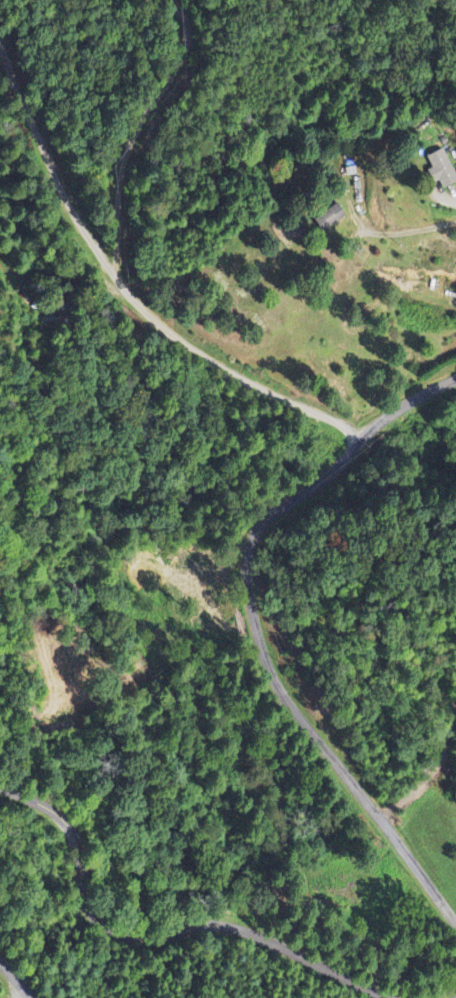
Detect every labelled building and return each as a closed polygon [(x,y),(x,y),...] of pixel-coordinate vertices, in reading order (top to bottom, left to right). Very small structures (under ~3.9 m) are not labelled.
[(430,169),(426,171),(432,185),(438,182),(441,189),(455,183),(455,181),(443,149),(425,157),(430,169)] [(313,219),(321,232),(345,216),(336,203),(313,219)]
